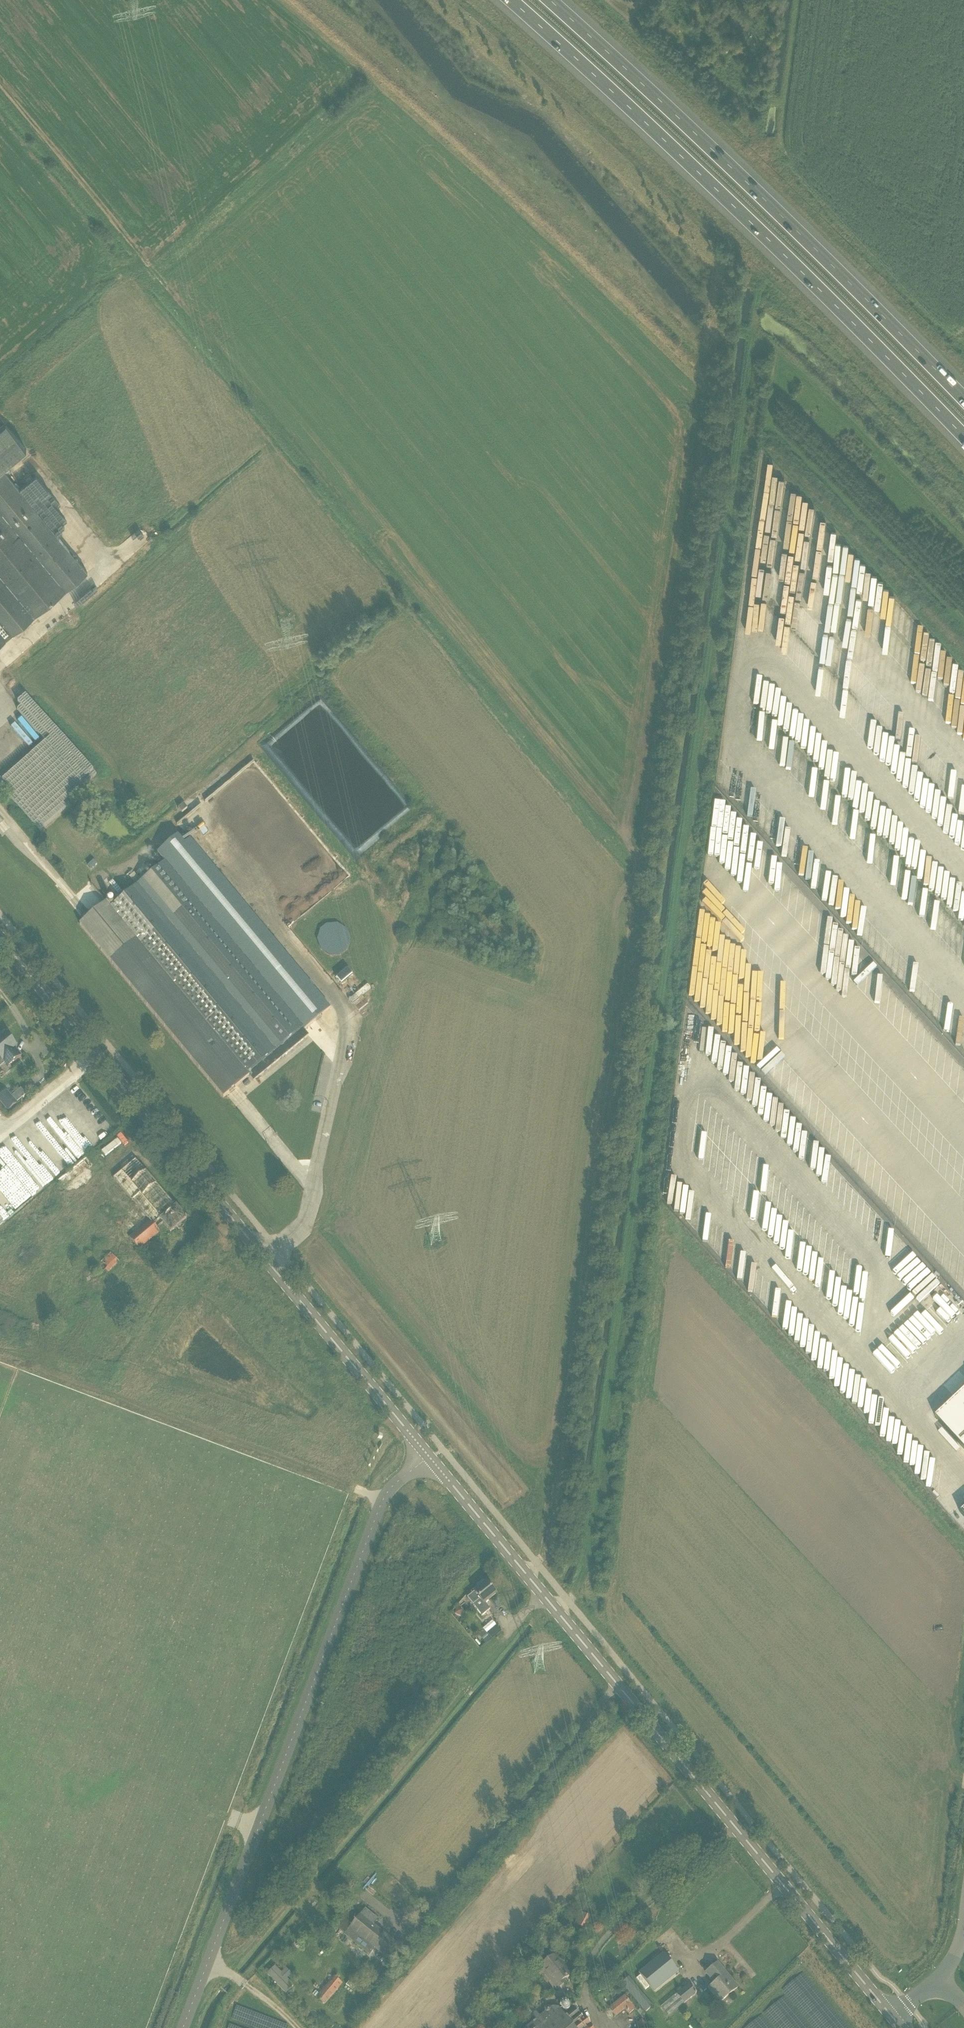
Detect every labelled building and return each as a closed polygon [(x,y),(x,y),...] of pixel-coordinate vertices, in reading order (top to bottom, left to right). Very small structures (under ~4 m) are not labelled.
[(88,572),(2,469),(26,449),(6,425),(0,430),(0,645),(88,572)] [(52,512),(47,514),(51,527),(57,525),(52,512)] [(48,739),(52,735),(32,717),(28,721),(48,739)] [(184,804),(178,808),(182,813),(188,808),(184,804)] [(249,1076),(253,1081),(309,1035),(304,1030),(331,1009),(191,840),(185,845),(178,836),(157,854),(164,863),(111,907),(106,902),(80,924),(223,1098),(249,1076)] [(94,860),(88,865),(91,870),(97,864),(94,860)] [(359,937),(360,932),(359,928),(358,923),(356,920),(353,916),(349,913),(346,911),(342,910),(337,909),(332,910),(328,911),(324,913),(321,916),(318,920),(315,924),(314,928),(314,933),(315,938),(316,942),(318,946),(321,949),(324,952),(328,954),(333,955),(338,955),(341,955),(346,953),(350,952),(354,948),(356,945),(358,941),(359,937)] [(341,984),(352,975),(347,969),(336,978),(341,984)] [(14,1042),(6,1034),(0,1039),(0,1058),(1,1059),(2,1058),(8,1066),(21,1056),(11,1044),(14,1042)] [(21,1087),(13,1094),(19,1102),(28,1095),(21,1087)] [(7,1090),(0,1096),(0,1102),(8,1111),(18,1103),(7,1090)] [(53,1176),(100,1145),(73,1103),(32,1130),(29,1126),(22,1130),(53,1176)] [(49,1186),(29,1152),(21,1156),(11,1140),(0,1146),(0,1160),(3,1165),(13,1182),(21,1195),(23,1194),(26,1199),(49,1186)] [(136,1159),(113,1179),(150,1221),(129,1238),(139,1250),(161,1232),(157,1228),(162,1224),(170,1232),(186,1219),(185,1218),(186,1217),(183,1213),(182,1214),(180,1212),(182,1211),(178,1207),(177,1208),(146,1171),(145,1171),(136,1159)] [(66,1194),(82,1182),(78,1177),(63,1189),(66,1194)] [(104,1278),(120,1262),(111,1253),(94,1270),(99,1275),(100,1274),(104,1278)] [(940,1414),(963,1440),(963,1392),(940,1414)] [(485,1603),(496,1594),(486,1582),(473,1593),(474,1593),(467,1599),(482,1616),(490,1610),(485,1603)] [(491,1637),(501,1629),(492,1620),(483,1628),(491,1637)] [(354,1923),(345,1934),(344,1935),(370,1956),(374,1950),(384,1958),(396,1944),(360,1916),(354,1923)] [(679,1971),(663,1953),(639,1973),(654,1992),(679,1971)] [(556,1956),(548,1963),(540,1969),(556,1991),(566,1983),(563,1980),(569,1976),(560,1965),(561,1963),(556,1956)] [(719,2003),(730,1994),(738,1988),(718,1963),(706,1973),(714,1983),(707,1989),(719,2003)] [(293,1986),(275,1967),(267,1974),(286,1993),(293,1986)] [(607,1978),(608,1971),(608,1970),(601,1969),(600,1978),(607,1979),(607,1978)] [(343,1984),(334,1976),(316,1998),(325,2006),(343,1984)] [(649,1987),(640,1976),(636,1979),(645,1990),(649,1987)] [(653,2006),(629,1977),(620,1985),(645,2013),(653,2006)] [(689,1984),(681,1990),(676,1994),(684,2003),(696,1993),(689,1984)] [(613,2005),(620,2013),(625,2010),(628,2014),(636,2009),(624,1995),(613,2005)] [(669,1999),(661,2008),(669,2016),(681,2003),(677,1999),(674,2003),(669,1999)] [(561,2008),(555,2013),(550,2008),(547,2006),(544,2009),(545,2011),(525,2027),(590,2027),(569,2002),(561,2008)]
